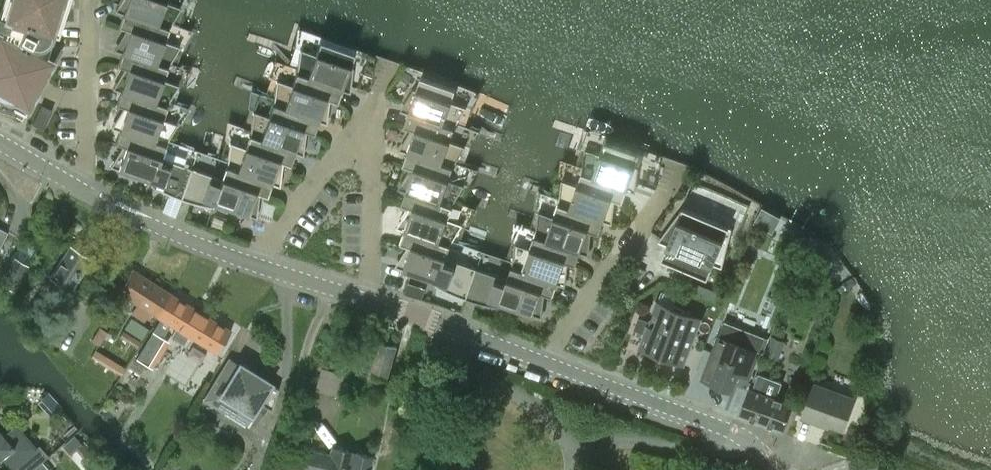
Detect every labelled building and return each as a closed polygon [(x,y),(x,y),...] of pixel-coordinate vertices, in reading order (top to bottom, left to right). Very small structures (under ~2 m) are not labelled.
[(0,8),(0,27),(6,29),(4,35),(0,33),(0,108),(21,119),(52,60),(51,60),(58,47),(47,41),(50,32),(57,34),(68,0),(3,0),(0,8)] [(166,0),(120,0),(114,10),(122,13),(118,26),(125,28),(126,28),(146,35),(150,22),(168,28),(181,7),(165,1),(166,0)] [(168,28),(150,22),(146,35),(126,28),(125,28),(113,49),(121,52),(117,65),(124,67),(125,67),(144,73),(149,61),(166,67),(167,67),(179,46),(164,40),(168,28)] [(349,66),(354,53),(319,41),(314,53),(299,48),(296,72),(296,73),(313,79),(309,92),(329,99),(336,102),(341,89),(349,92),(352,67),(349,66)] [(167,67),(166,67),(149,61),(144,73),(125,67),(124,67),(111,88),(120,91),(116,103),(123,106),(123,105),(143,112),(147,100),(165,106),(166,106),(178,85),(163,79),(167,67)] [(296,73),(296,72),(295,72),(291,85),(276,79),(272,104),(290,111),(286,123),(306,130),(306,131),(313,133),(317,121),(326,124),(329,99),(309,92),(313,79),(296,73)] [(452,101),(456,89),(421,77),(416,89),(413,88),(400,110),(409,113),(404,126),(412,128),(432,134),(436,122),(454,128),(467,107),(452,101)] [(166,106),(165,106),(147,100),(143,112),(123,105),(123,106),(110,127),(119,130),(114,143),(122,145),(142,151),(146,139),(164,145),(177,124),(162,118),(166,106)] [(272,104),(267,116),(252,110),(249,135),(267,142),(263,154),(282,161),(282,162),(290,164),(294,152),(302,155),(306,131),(306,130),(286,123),(290,111),(272,104)] [(42,129),(52,110),(41,105),(32,124),(42,129)] [(454,128),(436,122),(432,134),(412,128),(399,149),(407,152),(403,165),(410,167),(411,166),(431,173),(435,161),(453,167),(466,146),(450,140),(455,128),(454,128)] [(249,135),(244,147),(229,141),(226,166),(244,173),(239,185),(259,192),(259,193),(266,196),(271,183),(279,186),(282,162),(282,161),(263,154),(267,142),(249,135)] [(164,145),(146,139),(142,151),(122,145),(109,166),(151,181),(150,184),(149,185),(155,188),(164,192),(174,196),(180,199),(191,168),(161,157),(165,145),(164,145)] [(635,166),(640,153),(605,141),(600,153),(585,148),(582,172),(582,173),(600,179),(595,192),(615,198),(615,199),(622,202),(627,189),(635,192),(638,167),(635,166)] [(453,167),(435,161),(431,173),(411,166),(410,167),(398,188),(406,191),(402,204),(409,206),(409,205),(429,212),(433,200),(451,206),(452,206),(464,185),(449,179),(453,167)] [(226,166),(221,178),(191,168),(180,199),(189,201),(196,203),(202,205),(213,207),(213,206),(214,203),(256,217),(259,193),(259,192),(239,185),(244,173),(226,166)] [(582,173),(582,172),(577,185),(562,179),(559,204),(576,210),(572,223),(592,230),(599,233),(603,221),(612,223),(615,199),(615,198),(595,192),(600,179),(582,173)] [(452,206),(451,206),(433,200),(429,212),(409,205),(409,206),(396,227),(405,230),(401,242),(408,245),(408,244),(428,251),(432,239),(450,245),(463,224),(448,218),(452,206)] [(559,204),(558,203),(554,216),(538,210),(535,235),(553,242),(549,254),(568,261),(568,262),(576,264),(580,252),(589,255),(592,230),(572,223),(576,210),(559,204)] [(713,233),(718,221),(683,207),(666,229),(672,232),(661,258),(708,277),(713,263),(722,267),(729,240),(713,233)] [(535,235),(531,247),(515,242),(512,266),(512,267),(530,273),(525,285),(545,292),(545,293),(553,296),(557,283),(565,286),(568,262),(568,261),(549,254),(553,242),(535,235)] [(450,245),(432,239),(428,251),(408,244),(408,245),(395,266),(437,281),(436,284),(436,285),(440,287),(450,292),(456,295),(466,299),(477,268),(447,257),(451,245),(450,245)] [(63,301),(90,257),(69,244),(49,276),(56,280),(48,292),(63,301)] [(11,287),(23,266),(13,260),(1,281),(11,287)] [(512,267),(512,266),(507,278),(477,268),(466,299),(474,301),(484,304),(492,305),(499,307),(499,306),(500,303),(542,317),(545,293),(545,292),(525,285),(530,273),(512,267)] [(157,315),(171,293),(131,269),(118,290),(137,302),(131,311),(144,318),(149,310),(157,315)] [(409,283),(406,292),(421,298),(425,288),(409,283)] [(217,352),(230,330),(171,293),(157,315),(176,327),(171,336),(182,343),(188,334),(206,346),(217,352)] [(683,363),(700,318),(657,302),(650,321),(639,317),(634,328),(645,333),(640,346),(683,363)] [(141,338),(148,327),(131,316),(124,327),(141,338)] [(718,335),(702,378),(731,390),(738,373),(749,378),(759,351),(765,336),(724,320),(718,335)] [(99,345),(107,331),(99,326),(91,340),(99,345)] [(136,346),(140,340),(123,329),(119,335),(136,346)] [(146,365),(164,337),(152,330),(134,357),(146,365)] [(764,355),(777,360),(784,341),(771,336),(764,355)] [(389,376),(397,345),(380,340),(371,371),(389,376)] [(121,374),(125,366),(95,348),(90,356),(121,374)] [(229,357),(204,398),(215,405),(245,423),(251,413),(258,401),(271,409),(278,388),(229,357)] [(762,392),(768,377),(759,373),(753,389),(749,387),(740,414),(783,430),(792,403),(762,392)] [(322,374),(317,390),(338,396),(342,380),(322,374)] [(842,427),(853,397),(814,383),(802,415),(818,421),(819,418),(842,427)] [(10,469),(13,467),(13,466),(35,447),(14,422),(2,432),(0,430),(0,458),(10,469)] [(47,454),(38,444),(35,447),(13,466),(13,467),(16,469),(34,469),(32,467),(47,454)] [(352,451),(331,446),(329,454),(309,449),(304,469),(347,469),(352,451)] [(372,456),(352,451),(347,469),(368,469),(372,456)] [(156,469),(164,469),(166,465),(160,461),(157,467),(156,469)]
